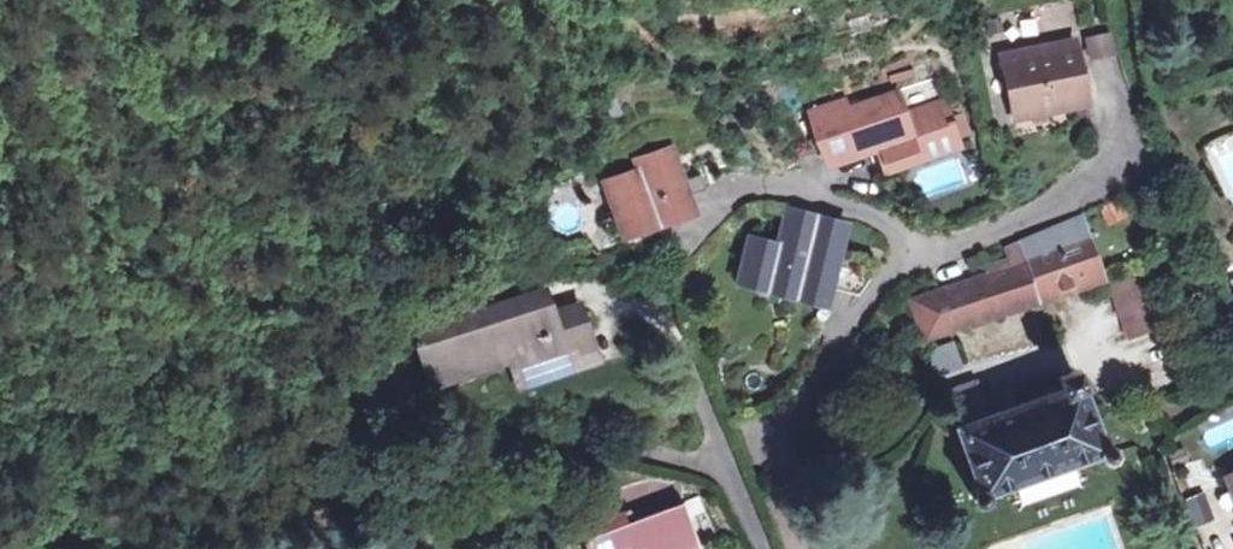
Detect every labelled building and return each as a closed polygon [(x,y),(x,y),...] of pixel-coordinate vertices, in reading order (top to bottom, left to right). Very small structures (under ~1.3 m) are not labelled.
[(1109,10),(1089,12),(1096,46),(1116,43),(1109,10)] [(1078,30),(1003,45),(1015,104),(1089,90),(1078,30)] [(810,106),(829,160),(878,143),(883,156),(918,143),(913,130),(952,115),(936,70),(847,102),(844,94),(810,106)] [(918,143),(883,156),(886,166),(960,139),(952,115),(913,130),(918,143)] [(638,159),(605,171),(626,231),(696,206),(689,187),(706,180),(701,166),(683,172),(675,148),(672,139),(636,152),(638,159)] [(693,142),(675,148),(683,172),(701,166),(693,142)] [(1123,188),(1115,192),(1122,210),(1131,207),(1123,188)] [(1122,210),(1115,192),(1103,196),(1110,215),(1122,210)] [(780,241),(751,235),(743,274),(771,280),(770,286),(800,293),(803,282),(831,289),(833,282),(861,288),(874,270),(878,252),(842,244),(832,242),(837,215),(788,205),(780,241)] [(987,254),(990,263),(915,289),(930,330),(1100,271),(1077,207),(1006,237),(1009,245),(987,254)] [(847,218),(837,215),(832,242),(842,244),(847,218)] [(1123,337),(1158,328),(1144,272),(1109,281),(1123,337)] [(800,293),(799,296),(828,303),(831,289),(803,282),(800,293)] [(428,333),(431,333),(439,375),(523,358),(528,384),(607,370),(598,324),(570,330),(563,295),(430,321),(431,328),(427,329),(428,333)] [(944,377),(966,367),(954,339),(931,349),(944,377)] [(991,404),(979,371),(949,383),(985,476),(996,482),(1097,444),(1102,435),(1074,367),(1061,372),(1062,378),(991,404)] [(1223,446),(1232,469),(1232,442),(1223,446)] [(697,533),(684,496),(705,488),(703,481),(693,474),(682,473),(656,477),(664,504),(632,515),(629,505),(587,522),(597,548),(657,548),(697,533)] [(702,546),(697,533),(657,548),(694,548),(702,546)]
